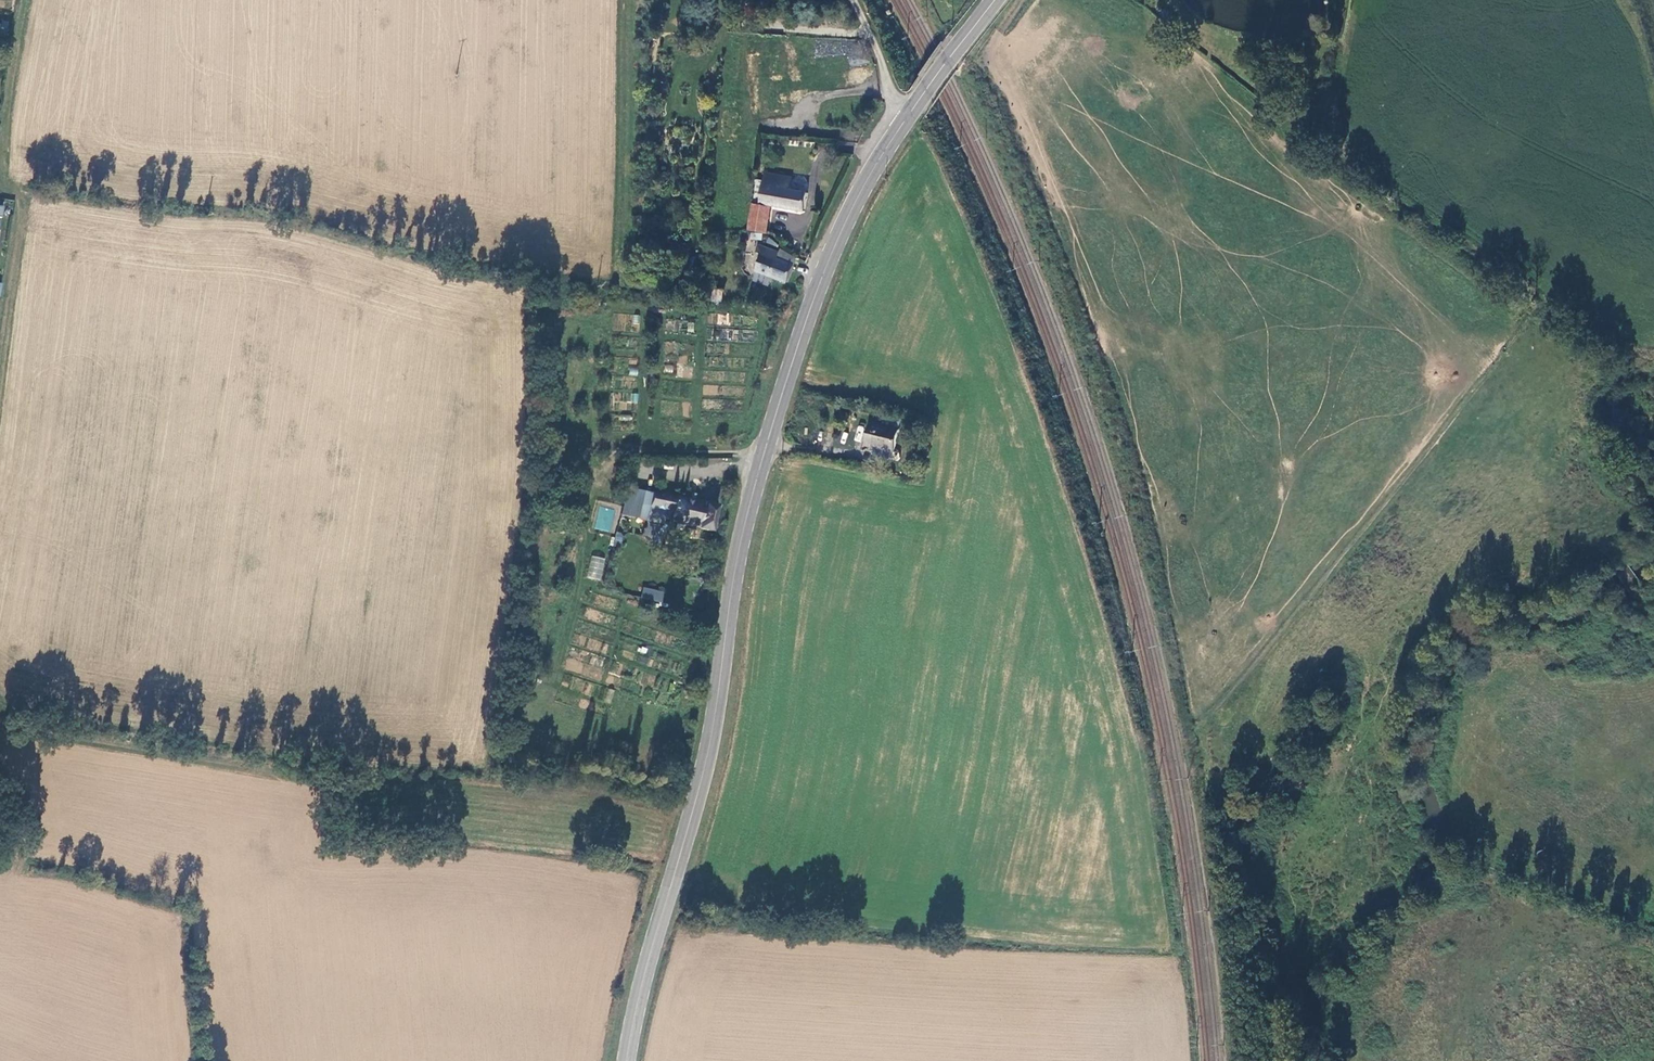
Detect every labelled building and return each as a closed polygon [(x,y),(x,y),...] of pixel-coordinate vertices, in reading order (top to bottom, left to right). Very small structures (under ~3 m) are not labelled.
[(861,54),(861,42),(839,42),(839,50),(830,50),(830,39),(815,39),(815,52),(861,54)] [(817,60),(818,68),(832,67),(832,59),(817,60)] [(761,209),(772,211),(805,216),(807,198),(789,195),(791,182),(766,178),(761,209)] [(755,208),(751,235),(768,240),(772,211),(761,209),(755,208)] [(788,287),(794,260),(777,251),(776,255),(761,253),(761,252),(753,251),(752,259),(758,260),(755,279),(756,279),(754,287),(769,291),(771,282),(788,287)] [(712,301),(721,302),(721,290),(712,290),(712,301)] [(896,452),(902,427),(873,420),(867,445),(896,452)] [(710,531),(716,505),(652,490),(648,509),(644,523),(656,526),(653,530),(652,535),(656,536),(662,531),(666,521),(710,531)] [(638,522),(644,523),(648,509),(641,507),(638,522)] [(588,578),(602,580),(604,558),(590,556),(588,578)] [(663,602),(664,589),(642,587),(641,600),(663,602)]
